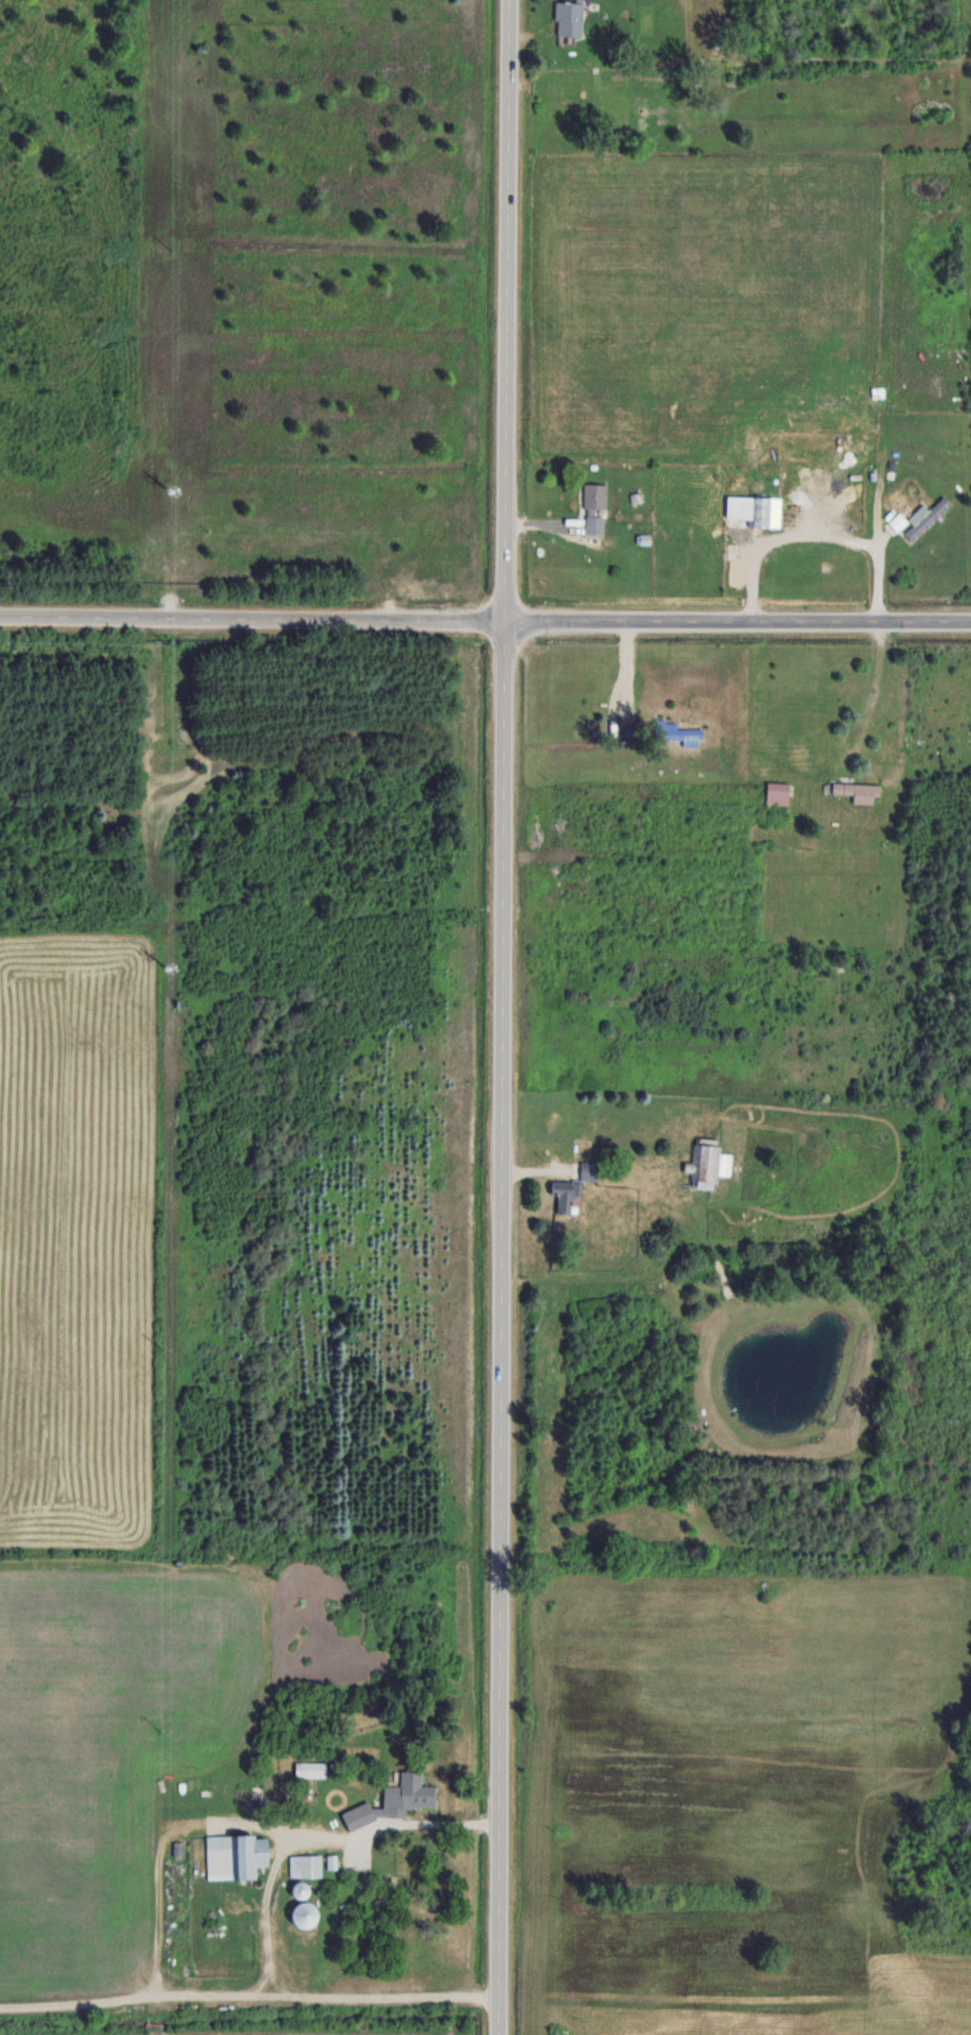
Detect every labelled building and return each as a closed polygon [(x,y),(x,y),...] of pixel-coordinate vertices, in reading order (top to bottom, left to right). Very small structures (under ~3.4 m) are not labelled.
[(581,37),(582,2),(556,2),(555,36),(581,37)] [(584,535),(605,535),(606,484),(584,483),(584,535)] [(912,542),(952,503),(945,495),(929,511),(923,504),(907,520),(899,512),(888,523),(899,534),(902,531),(912,542)] [(780,497),(727,496),(726,519),(750,520),(750,527),(779,528),(780,497)] [(655,740),(702,740),(702,730),(676,730),(676,722),(655,722),(655,740)] [(788,805),(788,783),(767,783),(767,805),(788,805)] [(879,797),(880,785),(832,783),(832,795),(854,796),(854,803),(873,804),(873,796),(879,797)] [(693,1187),(716,1189),(716,1175),(730,1176),(731,1155),(718,1154),(719,1140),(696,1139),(694,1165),(685,1165),(685,1172),(694,1172),(693,1187)] [(581,1180),(596,1180),(596,1162),(581,1162),(581,1180)] [(551,1194),(557,1194),(557,1214),(570,1214),(570,1194),(578,1194),(578,1182),(551,1182),(551,1194)] [(295,1778),(325,1778),(325,1762),(295,1762),(295,1778)] [(348,1831),(380,1817),(405,1817),(405,1807),(435,1807),(435,1786),(420,1786),(420,1771),(400,1771),(400,1784),(383,1784),(383,1808),(370,1808),(368,1801),(340,1813),(348,1831)] [(207,1879),(255,1878),(255,1866),(266,1866),(266,1835),(206,1836),(207,1879)] [(290,1877),(320,1877),(320,1855),(290,1855),(290,1877)] [(310,1926),(311,1902),(294,1901),(292,1926),(310,1926)]
